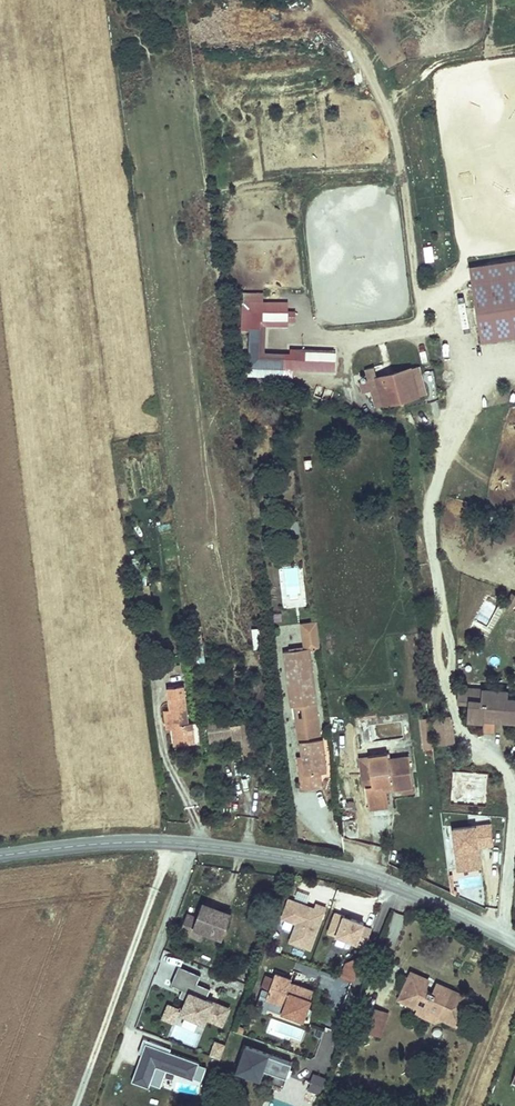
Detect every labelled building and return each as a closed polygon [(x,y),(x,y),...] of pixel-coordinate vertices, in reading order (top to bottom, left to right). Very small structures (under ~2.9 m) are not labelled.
[(514,337),(514,261),(471,268),(481,342),(514,337)] [(243,329),(251,330),(252,312),(260,312),(260,321),(265,321),(265,312),(287,312),(287,304),(260,304),(260,294),(243,294),(243,304),(243,329)] [(259,368),(284,368),(284,360),(259,359),(260,321),(260,312),(252,312),(251,330),(249,376),(258,376),(259,368)] [(287,312),(265,312),(265,321),(287,321),(287,312)] [(292,360),(292,369),(335,370),(335,352),(293,352),(292,360)] [(292,360),(284,360),(284,368),(292,369),(292,360)] [(378,378),(375,367),(368,369),(371,380),(378,378)] [(378,378),(371,380),(374,391),(378,407),(428,395),(421,367),(378,378)] [(258,376),(292,377),(292,369),(284,368),(259,368),(258,376)] [(371,380),(362,383),(365,393),(374,391),(371,380)] [(305,650),(321,647),(316,620),(300,623),(305,650)] [(255,648),(261,647),(258,628),(252,629),(255,648)] [(313,650),(286,653),(292,708),(300,707),(311,706),(312,719),(308,719),(309,729),(304,730),(307,755),(307,757),(309,757),(311,771),(323,770),(331,769),(327,739),(324,740),(313,650)] [(184,687),(168,690),(171,715),(175,714),(177,730),(179,743),(197,741),(194,721),(188,722),(184,687)] [(463,689),(462,700),(472,701),(485,702),(486,690),(463,689)] [(487,730),(496,731),(496,720),(514,721),(514,700),(508,699),(509,692),(486,690),(485,702),(472,701),(471,715),(484,716),(484,713),(488,714),(488,716),(487,730)] [(311,706),(300,707),(304,730),(309,729),(308,719),(312,719),(311,706)] [(171,715),(166,715),(169,731),(177,730),(175,714),(171,715)] [(389,753),(370,755),(372,783),(369,784),(371,806),(389,804),(387,783),(394,782),(394,786),(401,785),(412,784),(410,764),(401,765),(401,762),(390,763),(390,756),(389,753)] [(311,771),(309,757),(307,757),(307,755),(301,755),(305,787),(325,784),(323,770),(311,771)] [(400,755),(390,756),(390,763),(401,762),(400,755)] [(412,784),(401,785),(402,793),(413,792),(412,784)] [(346,801),(346,818),(355,818),(355,801),(346,801)] [(492,827),(455,830),(459,873),(481,870),(479,850),(494,849),(492,827)] [(290,895),(283,916),(297,921),(291,937),(312,945),(327,903),(318,900),(316,904),(290,895)] [(226,917),(201,908),(199,913),(224,922),(226,917)] [(336,908),(329,928),(367,941),(373,925),(364,922),(366,918),(336,908)] [(224,922),(199,913),(198,917),(187,913),(181,931),(200,937),(203,929),(220,935),(224,922)] [(347,960),(342,974),(356,979),(366,951),(347,960)] [(202,973),(180,965),(173,981),(189,987),(180,1009),(205,1019),(207,1014),(225,1021),(231,1005),(209,996),(212,988),(198,982),(202,973)] [(294,974),(276,968),(267,995),(286,1001),(284,1008),(304,1016),(315,984),(292,977),(294,974)] [(427,976),(410,971),(408,976),(425,982),(427,976)] [(425,982),(408,976),(400,997),(418,1004),(438,1011),(461,1020),(465,1008),(469,1010),(472,1003),(469,1001),(471,993),(438,981),(435,989),(428,987),(427,990),(423,989),(425,982)] [(286,1001),(267,995),(264,1002),(284,1008),(286,1001)] [(384,1007),(364,999),(355,1026),(368,1030),(370,1023),(379,1026),(384,1007)] [(163,1020),(177,1023),(179,1007),(165,1004),(163,1020)] [(438,1011),(418,1004),(416,1009),(436,1018),(438,1011)] [(379,1026),(370,1023),(368,1030),(380,1034),(390,1009),(384,1007),(379,1026)] [(271,1018),(267,1032),(276,1035),(280,1021),(271,1018)] [(172,1046),(144,1036),(139,1049),(143,1051),(132,1079),(150,1085),(152,1080),(161,1084),(167,1067),(201,1080),(207,1064),(170,1050),(172,1046)] [(226,1043),(216,1040),(212,1052),(221,1056),(226,1043)] [(246,1045),(235,1072),(262,1083),(267,1070),(287,1078),(292,1063),(246,1045)] [(324,1084),(313,1080),(310,1088),(321,1093),(324,1084)]
